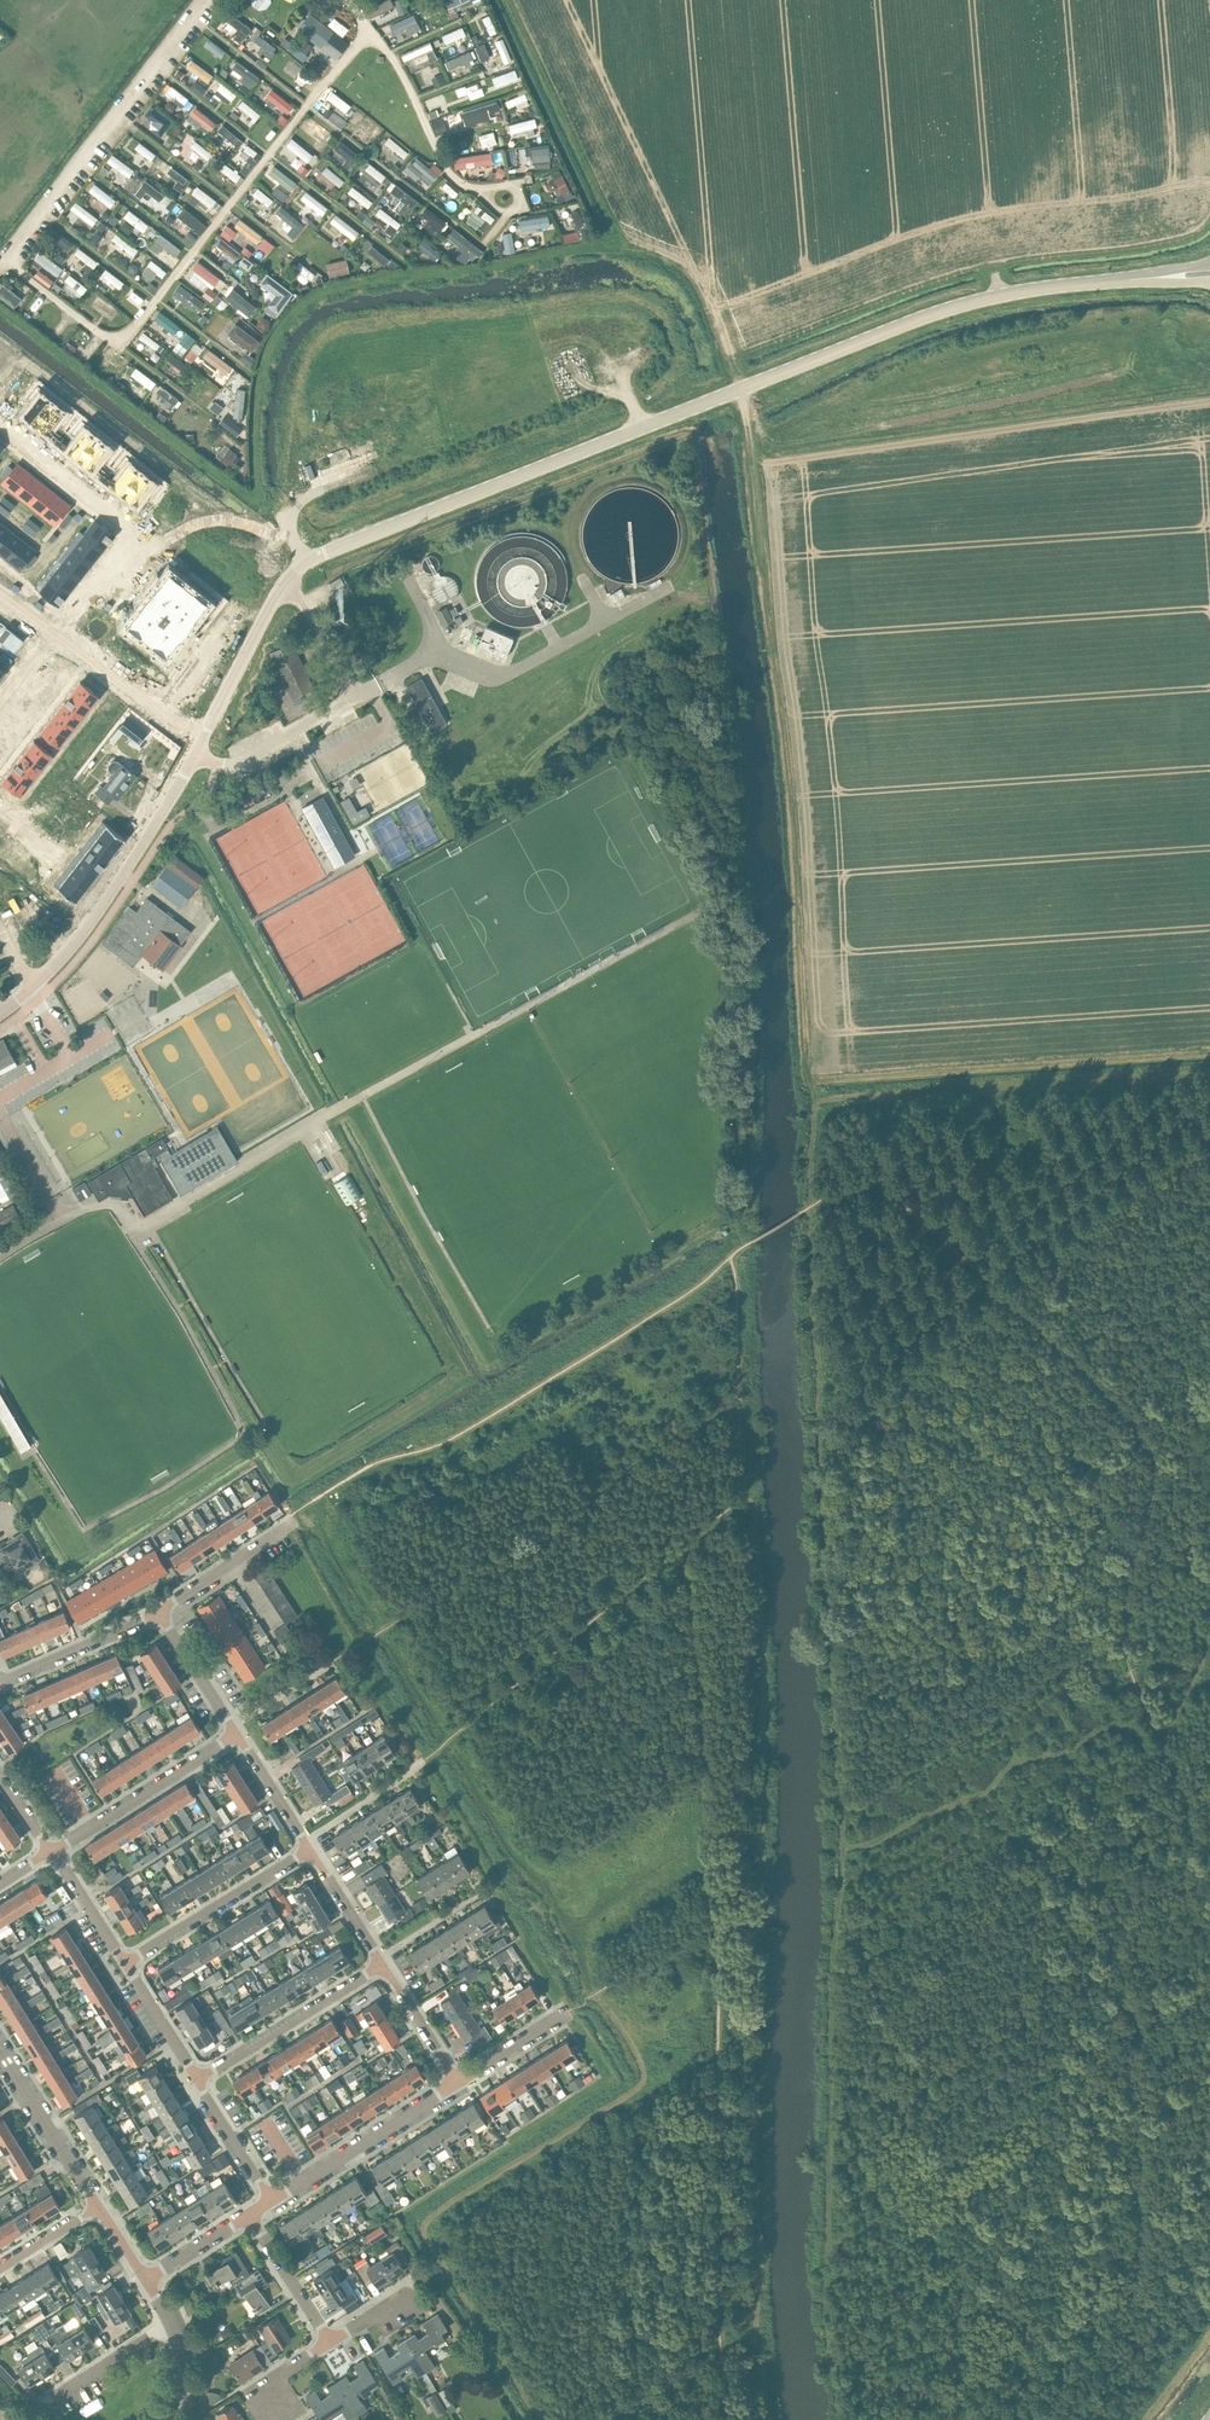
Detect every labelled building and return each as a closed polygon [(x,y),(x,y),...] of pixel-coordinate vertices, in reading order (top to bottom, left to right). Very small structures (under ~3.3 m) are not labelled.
[(333,32),(334,31),(310,12),(297,29),(320,48),(321,47),(336,59),(348,43),(333,32)] [(234,17),(229,24),(247,38),(252,31),(234,17)] [(475,35),(471,37),(474,44),(479,42),(475,35)] [(258,37),(253,44),(271,57),(276,50),(258,37)] [(210,40),(205,47),(223,60),(228,54),(210,40)] [(194,63),(189,70),(207,83),(212,76),(194,63)] [(239,65),(234,71),(252,85),(257,78),(239,65)] [(217,82),(212,89),(230,102),(235,95),(217,82)] [(249,90),(242,84),(237,89),(244,96),(249,90)] [(172,88),(167,94),(185,108),(190,101),(172,88)] [(271,91),(266,97),(284,111),(289,104),(271,91)] [(151,105),(144,114),(150,120),(154,122),(152,124),(149,128),(160,137),(172,121),(151,105)] [(364,118),(359,125),(377,138),(382,131),(364,118)] [(224,128),(219,135),(237,148),(242,141),(224,128)] [(132,135),(127,142),(145,156),(150,149),(132,135)] [(191,138),(186,145),(204,158),(209,151),(191,138)] [(292,139),(287,146),(305,159),(310,153),(292,139)] [(526,155),(531,155),(532,164),(534,164),(536,164),(536,168),(550,167),(547,145),(531,147),(531,148),(525,148),(526,155)] [(158,154),(153,161),(171,174),(176,168),(158,154)] [(428,185),(437,175),(429,168),(417,157),(412,163),(410,162),(403,170),(415,180),(418,177),(428,185)] [(115,158),(110,165),(128,178),(133,172),(115,158)] [(222,164),(217,171),(235,184),(240,177),(222,164)] [(370,166),(362,178),(372,185),(376,179),(381,183),(385,177),(370,166)] [(327,169),(322,175),(340,189),(345,182),(327,169)] [(559,170),(551,174),(554,180),(558,188),(562,195),(565,200),(572,196),(559,170)] [(95,186),(90,192),(110,210),(116,203),(95,186)] [(354,189),(349,196),(367,209),(372,202),(354,189)] [(76,202),(69,210),(92,227),(98,220),(76,202)] [(477,206),(472,212),(490,226),(495,219),(477,206)] [(426,207),(420,215),(428,221),(424,226),(437,236),(441,231),(447,223),(426,207)] [(129,210),(123,218),(144,233),(150,226),(129,210)] [(383,210),(378,217),(396,230),(401,224),(383,210)] [(454,228),(447,237),(458,246),(452,254),(465,263),(469,257),(472,259),(476,254),(478,256),(482,250),(454,228)] [(56,230),(51,237),(69,250),(74,243),(56,230)] [(116,234),(111,240),(133,257),(137,251),(116,234)] [(216,244),(224,251),(221,254),(233,263),(234,261),(240,254),(240,253),(221,238),(216,244)] [(79,248),(74,255),(92,268),(97,261),(79,248)] [(39,251),(33,258),(57,277),(62,270),(39,251)] [(338,261),(335,265),(344,272),(348,268),(338,261)] [(106,270),(101,277),(119,290),(124,283),(106,270)] [(266,272),(259,283),(268,290),(273,295),(269,302),(266,305),(278,313),(293,293),(266,272)] [(44,274),(39,279),(48,287),(53,281),(44,274)] [(70,275),(65,282),(83,295),(88,288),(70,275)] [(53,284),(51,288),(57,293),(61,288),(54,283),(53,284)] [(98,298),(93,304),(111,318),(116,311),(98,298)] [(259,341),(235,323),(227,334),(251,352),(252,351),(254,352),(260,343),(259,342),(259,341)] [(145,332),(140,339),(158,353),(163,346),(145,332)] [(109,348),(104,355),(122,368),(127,361),(109,348)] [(255,358),(245,351),(239,359),(251,367),(255,358)] [(172,353),(167,360),(185,373),(190,366),(181,359),(172,353)] [(137,370),(132,377),(151,390),(156,383),(137,370)] [(34,402),(24,414),(36,423),(55,399),(38,385),(28,397),(34,402)] [(160,388),(155,395),(173,408),(178,401),(160,388)] [(55,399),(36,423),(47,432),(57,420),(63,425),(72,412),(55,399)] [(186,406),(181,413),(199,426),(204,419),(186,406)] [(78,437),(69,449),(80,458),(99,434),(82,420),(72,432),(78,437)] [(99,434),(80,458),(82,460),(81,461),(88,466),(89,465),(91,467),(101,455),(107,460),(117,448),(99,434)] [(122,472),(113,484),(124,493),(143,469),(126,455),(116,467),(122,472)] [(4,479),(2,482),(15,493),(30,474),(17,463),(13,468),(8,474),(4,479)] [(9,465),(4,471),(8,474),(13,468),(9,465)] [(143,469),(124,493),(135,502),(145,490),(151,495),(161,483),(143,469)] [(0,476),(4,479),(8,474),(4,471),(0,476)] [(30,474),(15,493),(28,503),(43,484),(30,474)] [(43,484),(28,503),(41,513),(56,494),(43,484)] [(56,494),(41,513),(55,524),(70,505),(56,494)] [(4,496),(1,499),(6,504),(9,500),(4,496)] [(9,500),(6,504),(12,508),(15,505),(9,500)] [(4,507),(1,511),(7,515),(10,511),(4,507)] [(69,513),(64,518),(68,521),(73,516),(69,513)] [(29,518),(26,522),(31,526),(34,522),(29,518)] [(64,518),(60,524),(64,527),(68,521),(64,518)] [(80,530),(79,530),(103,549),(115,534),(95,519),(84,533),(80,530)] [(8,529),(0,522),(0,539),(8,529)] [(26,522),(23,525),(28,530),(31,526),(26,522)] [(34,522),(31,526),(37,531),(40,527),(34,522)] [(31,526),(28,530),(34,534),(37,531),(31,526)] [(0,539),(0,553),(6,558),(18,543),(21,539),(8,529),(0,539)] [(79,530),(68,544),(92,563),(103,549),(79,530)] [(53,532),(49,538),(53,541),(57,535),(53,532)] [(6,558),(20,569),(24,564),(28,558),(33,552),(35,550),(21,539),(18,543),(6,558)] [(68,544),(57,558),(81,577),(92,563),(68,544)] [(33,552),(28,558),(32,561),(36,555),(33,552)] [(28,558),(24,564),(27,567),(32,561),(28,558)] [(57,558),(46,572),(70,591),(81,577),(57,558)] [(126,622),(126,623),(166,655),(166,654),(166,653),(195,618),(203,624),(221,600),(192,577),(187,584),(184,582),(185,581),(169,569),(168,570),(169,570),(156,586),(155,586),(139,606),(140,606),(127,623),(126,622)] [(46,572),(34,587),(58,605),(70,591),(46,572)] [(435,599),(439,601),(444,602),(449,602),(453,600),(457,596),(459,592),(459,587),(458,582),(455,578),(451,576),(447,574),(443,574),(438,576),(435,578),(432,582),(431,586),(431,591),(432,595),(435,599)] [(454,620),(446,606),(435,612),(442,626),(454,620)] [(457,617),(454,619),(457,625),(463,622),(461,617),(460,615),(457,617)] [(484,630),(477,647),(478,647),(487,651),(486,654),(491,656),(491,655),(492,653),(493,653),(505,658),(513,638),(493,629),(486,626),(486,627),(484,630)] [(290,642),(269,653),(280,673),(293,698),(314,687),(290,642)] [(422,678),(407,686),(432,731),(447,722),(422,678)] [(80,681),(72,691),(78,696),(84,700),(90,705),(98,695),(80,681)] [(72,691),(65,701),(66,702),(76,710),(82,715),(90,705),(84,700),(78,696),(72,691)] [(65,701),(57,711),(75,725),(82,715),(76,710),(66,702),(65,701)] [(57,711),(49,720),(67,734),(75,725),(57,711)] [(111,713),(107,718),(110,721),(115,716),(111,713)] [(126,717),(118,727),(131,738),(140,727),(126,717)] [(107,718),(102,724),(106,727),(110,721),(107,718)] [(49,720),(41,731),(59,745),(67,734),(49,720)] [(95,731),(91,737),(95,740),(99,734),(95,731)] [(34,740),(26,750),(29,752),(31,755),(44,764),(52,754),(34,740)] [(91,744),(87,750),(91,753),(95,747),(91,744)] [(26,750),(18,760),(36,774),(44,764),(31,755),(29,752),(26,750)] [(18,760),(11,770),(28,784),(36,774),(18,760)] [(80,760),(76,765),(80,768),(84,763),(80,760)] [(100,785),(95,792),(109,803),(114,796),(118,799),(137,775),(122,764),(118,761),(115,760),(112,761),(109,763),(108,766),(109,769),(111,772),(114,774),(103,787),(100,785)] [(76,765),(71,771),(75,774),(80,768),(76,765)] [(11,770),(3,780),(20,794),(28,784),(11,770)] [(274,778),(268,781),(269,783),(272,788),(277,785),(275,780),(274,778)] [(71,781),(67,787),(71,790),(75,784),(71,781)] [(323,795),(301,807),(334,867),(356,855),(323,795)] [(59,799),(55,804),(59,807),(63,802),(59,799)] [(68,802),(64,808),(67,811),(72,805),(68,802)] [(55,804),(50,810),(54,813),(59,807),(55,804)] [(353,809),(346,812),(353,824),(359,820),(370,815),(365,806),(356,811),(355,808),(353,809)] [(64,808),(59,814),(63,817),(67,811),(64,808)] [(102,821),(94,831),(116,849),(124,839),(125,838),(102,821)] [(52,823),(48,829),(51,832),(56,826),(52,823)] [(48,829),(43,834),(47,837),(51,832),(48,829)] [(94,831),(86,842),(108,859),(116,849),(94,831)] [(86,842),(78,852),(100,869),(108,859),(86,842)] [(36,843),(32,849),(36,852),(40,847),(36,843)] [(32,849),(27,855),(31,858),(36,852),(32,849)] [(78,852),(70,862),(92,880),(100,869),(78,852)] [(174,854),(166,864),(196,887),(199,882),(202,879),(204,876),(197,871),(182,859),(175,854),(174,854)] [(70,862),(62,873),(84,890),(92,880),(70,862)] [(166,864),(151,884),(181,907),(196,887),(166,864)] [(62,873),(53,883),(64,892),(63,893),(68,897),(69,896),(76,901),(76,900),(84,890),(62,873)] [(103,943),(133,966),(142,954),(164,970),(182,946),(181,944),(191,930),(147,897),(137,910),(131,906),(103,943)] [(18,1064),(4,1038),(0,1040),(0,1073),(18,1064)] [(162,1137),(88,1181),(93,1191),(90,1193),(91,1195),(92,1194),(97,1201),(113,1192),(120,1193),(119,1196),(126,1197),(127,1194),(130,1195),(144,1217),(173,1200),(172,1199),(173,1198),(150,1159),(158,1154),(169,1174),(167,1175),(170,1180),(172,1179),(181,1194),(238,1161),(236,1158),(217,1126),(171,1153),(162,1137)] [(0,1167),(0,1198),(1,1200),(17,1192),(2,1165),(0,1167)] [(334,1184),(333,1184),(345,1204),(346,1204),(350,1202),(361,1195),(350,1177),(349,1175),(338,1181),(334,1184)] [(79,1184),(72,1188),(75,1192),(87,1185),(85,1181),(79,1184)] [(0,1212),(0,1230),(21,1218),(13,1204),(0,1212)] [(20,1451),(30,1445),(0,1393),(0,1417),(20,1451)] [(247,1479),(242,1482),(250,1495),(253,1494),(252,1493),(255,1491),(247,1479)] [(255,1491),(252,1493),(253,1494),(256,1499),(256,1500),(261,1507),(266,1514),(267,1513),(278,1506),(269,1492),(262,1496),(257,1489),(255,1491)] [(226,1511),(230,1508),(222,1495),(220,1491),(217,1493),(220,1496),(217,1498),(226,1511)] [(245,1507),(254,1522),(255,1521),(266,1514),(261,1507),(256,1500),(245,1507)] [(232,1515),(242,1530),(254,1522),(245,1507),(232,1515)] [(198,1521),(202,1518),(198,1511),(196,1512),(193,1514),(198,1521)] [(227,1519),(220,1523),(230,1537),(241,1530),(242,1530),(232,1515),(232,1516),(227,1519)] [(206,1523),(204,1524),(204,1525),(208,1531),(218,1545),(230,1537),(220,1523),(217,1519),(216,1517),(215,1517),(206,1523)] [(201,1527),(204,1525),(204,1524),(206,1523),(202,1518),(198,1521),(201,1527)] [(173,1527),(169,1530),(173,1536),(177,1533),(173,1527)] [(167,1528),(163,1530),(168,1539),(173,1536),(169,1530),(167,1528)] [(0,1549),(0,1552),(6,1563),(12,1559),(23,1562),(26,1568),(40,1560),(36,1554),(31,1546),(30,1545),(24,1535),(22,1531),(15,1536),(17,1539),(11,1542),(4,1546),(0,1549)] [(196,1540),(205,1554),(218,1545),(208,1531),(196,1540)] [(177,1533),(173,1536),(177,1543),(179,1541),(182,1540),(181,1539),(177,1533)] [(189,1544),(183,1548),(193,1562),(205,1554),(196,1540),(189,1544)] [(181,1570),(193,1562),(183,1548),(171,1556),(181,1570)] [(151,1579),(166,1571),(154,1550),(139,1559),(151,1579)] [(45,1558),(38,1562),(42,1569),(49,1565),(45,1558)] [(139,1559),(126,1567),(138,1587),(151,1579),(139,1559)] [(265,1563),(252,1571),(256,1577),(268,1569),(265,1563)] [(125,1567),(111,1575),(121,1591),(123,1596),(124,1596),(125,1595),(137,1588),(138,1587),(126,1567),(125,1567)] [(268,1569),(256,1577),(260,1583),(272,1575),(268,1569)] [(110,1576),(96,1584),(108,1605),(122,1596),(123,1596),(121,1591),(111,1575),(110,1576)] [(272,1575),(260,1583),(263,1589),(276,1581),(272,1575)] [(276,1581),(263,1589),(267,1594),(280,1587),(276,1581)] [(96,1584),(82,1593),(94,1613),(108,1605),(96,1584)] [(41,1587),(21,1599),(24,1604),(44,1593),(41,1587)] [(280,1587),(267,1594),(271,1600),(283,1592),(280,1587)] [(283,1592),(271,1600),(275,1606),(287,1598),(283,1592)] [(67,1602),(79,1622),(94,1613),(82,1593),(67,1602)] [(208,1623),(228,1610),(219,1595),(199,1608),(208,1623)] [(287,1598),(275,1606),(279,1612),(291,1604),(287,1598)] [(12,1604),(15,1609),(22,1606),(19,1600),(12,1604)] [(291,1604),(279,1612),(282,1618),(295,1610),(291,1604)] [(0,1611),(0,1614),(2,1617),(9,1613),(6,1607),(0,1611)] [(217,1637),(237,1624),(228,1610),(208,1623),(217,1637)] [(286,1623),(280,1627),(288,1639),(295,1636),(286,1623),(298,1615),(295,1610),(282,1618),(286,1623)] [(51,1617),(50,1618),(56,1632),(57,1632),(58,1631),(70,1626),(70,1624),(64,1611),(59,1614),(51,1617)] [(38,1623),(36,1623),(42,1636),(43,1638),(44,1637),(45,1637),(56,1632),(50,1618),(38,1623)] [(24,1629),(23,1629),(27,1639),(30,1644),(30,1643),(31,1643),(43,1638),(42,1636),(36,1623),(35,1620),(29,1622),(31,1626),(24,1629)] [(258,1630),(262,1627),(258,1621),(254,1624),(258,1630)] [(226,1651),(246,1638),(237,1624),(217,1637),(222,1645),(223,1647),(226,1651)] [(3,1655),(17,1649),(10,1635),(5,1637),(0,1625),(0,1649),(3,1655)] [(262,1636),(266,1633),(262,1627),(258,1630),(262,1636)] [(282,1643),(288,1639),(280,1627),(274,1631),(282,1643)] [(23,1629),(10,1635),(17,1649),(30,1644),(27,1639),(23,1629)] [(235,1665),(255,1652),(246,1638),(226,1651),(235,1665)] [(271,1650),(275,1647),(271,1641),(267,1644),(271,1650)] [(155,1643),(140,1653),(145,1661),(140,1663),(145,1670),(149,1667),(164,1657),(163,1656),(155,1643)] [(244,1679),(264,1666),(255,1652),(235,1665),(244,1679)] [(104,1660),(103,1660),(109,1675),(111,1674),(114,1673),(118,1680),(126,1676),(123,1669),(116,1654),(104,1660)] [(164,1657),(149,1667),(157,1679),(172,1670),(164,1657)] [(91,1665),(90,1666),(97,1680),(109,1675),(103,1660),(91,1665)] [(127,1666),(131,1675),(137,1673),(133,1663),(127,1666)] [(78,1671),(76,1672),(83,1686),(84,1686),(97,1680),(90,1666),(78,1671)] [(172,1670),(157,1679),(158,1680),(166,1693),(181,1684),(173,1671),(172,1670)] [(76,1672),(64,1677),(70,1692),(83,1686),(76,1672)] [(131,1675),(138,1692),(144,1689),(137,1673),(131,1675)] [(324,1684),(333,1699),(346,1691),(337,1676),(324,1684)] [(50,1683),(56,1698),(57,1698),(70,1692),(64,1677),(50,1683)] [(50,1683),(36,1689),(42,1704),(48,1701),(56,1698),(50,1683)] [(130,1684),(122,1687),(125,1694),(133,1691),(130,1684)] [(311,1692),(320,1707),(333,1699),(324,1684),(311,1692)] [(14,1716),(19,1714),(28,1710),(29,1710),(31,1715),(35,1724),(38,1723),(37,1720),(38,1719),(36,1716),(35,1713),(37,1712),(35,1707),(42,1704),(36,1689),(22,1695),(26,1705),(12,1711),(14,1716)] [(106,1695),(109,1701),(119,1697),(116,1691),(106,1695)] [(169,1696),(173,1701),(180,1697),(176,1691),(169,1696)] [(299,1700),(308,1715),(312,1720),(314,1719),(315,1719),(319,1717),(315,1710),(320,1707),(311,1692),(299,1700)] [(167,1705),(173,1701),(169,1696),(163,1699),(167,1705)] [(299,1700),(288,1707),(297,1721),(308,1715),(299,1700)] [(82,1713),(88,1710),(93,1708),(90,1702),(79,1707),(82,1713)] [(349,1719),(339,1703),(335,1706),(340,1715),(345,1722),(349,1719)] [(287,1708),(275,1716),(284,1730),(296,1722),(297,1721),(288,1707),(287,1708)] [(148,1708),(142,1713),(146,1718),(150,1716),(152,1714),(148,1709),(148,1708)] [(375,1708),(359,1718),(362,1723),(370,1718),(378,1713),(375,1708)] [(139,1723),(142,1721),(146,1718),(145,1718),(142,1713),(135,1717),(139,1723)] [(0,1723),(0,1737),(2,1740),(15,1730),(11,1723),(16,1719),(12,1714),(7,1718),(0,1723)] [(50,1720),(52,1726),(64,1721),(62,1714),(50,1720)] [(340,1715),(333,1720),(337,1726),(345,1722),(340,1715)] [(180,1723),(179,1724),(187,1738),(190,1736),(200,1730),(192,1716),(180,1723)] [(262,1724),(271,1738),(284,1730),(275,1716),(262,1724)] [(359,1718),(349,1725),(352,1730),(362,1723),(359,1718)] [(28,1719),(21,1722),(23,1728),(30,1724),(28,1719)] [(310,1722),(320,1737),(325,1734),(315,1719),(314,1719),(312,1720),(310,1722)] [(35,1724),(34,1724),(38,1732),(39,1732),(42,1730),(44,1730),(41,1722),(38,1723),(35,1724)] [(116,1729),(120,1735),(127,1730),(123,1724),(116,1729)] [(169,1731),(167,1732),(176,1745),(177,1744),(187,1738),(179,1724),(169,1731)] [(349,1725),(338,1731),(341,1736),(342,1736),(352,1730),(349,1725)] [(114,1738),(120,1735),(116,1729),(110,1733),(114,1738)] [(2,1740),(10,1752),(24,1742),(15,1730),(2,1740)] [(384,1734),(373,1741),(387,1764),(393,1761),(390,1756),(396,1753),(391,1745),(396,1741),(396,1740),(395,1740),(389,1730),(388,1731),(384,1734)] [(338,1731),(331,1736),(334,1741),(341,1736),(338,1731)] [(167,1732),(154,1740),(163,1753),(176,1745),(167,1732)] [(279,1755),(278,1755),(278,1756),(282,1761),(295,1753),(300,1750),(290,1735),(285,1738),(289,1744),(291,1747),(279,1754),(279,1755)] [(92,1745),(95,1750),(102,1746),(99,1740),(92,1745)] [(142,1748),(150,1761),(163,1753),(154,1740),(142,1748)] [(363,1747),(375,1766),(380,1762),(383,1767),(387,1764),(373,1741),(363,1747)] [(292,1768),(303,1786),(320,1775),(310,1760),(316,1756),(315,1754),(325,1748),(322,1742),(298,1757),(302,1762),(292,1768)] [(89,1754),(95,1750),(92,1745),(86,1748),(89,1754)] [(352,1754),(367,1777),(372,1773),(370,1769),(375,1766),(363,1747),(352,1754)] [(130,1755),(129,1756),(138,1769),(150,1761),(142,1748),(130,1755)] [(363,1780),(367,1777),(352,1754),(342,1760),(354,1779),(360,1775),(363,1780)] [(129,1756),(117,1764),(125,1777),(138,1769),(129,1756)] [(221,1788),(226,1785),(241,1775),(232,1761),(217,1772),(221,1779),(218,1781),(221,1788)] [(105,1771),(113,1785),(125,1777),(117,1764),(111,1767),(108,1763),(102,1767),(105,1771)] [(97,1776),(92,1779),(100,1793),(113,1785),(105,1771),(97,1776)] [(241,1775),(226,1785),(230,1792),(234,1798),(250,1788),(249,1787),(241,1775)] [(331,1793),(320,1775),(303,1786),(315,1805),(324,1798),(328,1803),(350,1790),(346,1784),(331,1793)] [(173,1789),(182,1803),(194,1795),(186,1781),(173,1789)] [(409,1813),(407,1815),(412,1824),(416,1821),(411,1812),(422,1805),(410,1787),(397,1795),(409,1813)] [(250,1788),(234,1798),(239,1805),(235,1808),(239,1814),(258,1801),(250,1788)] [(162,1796),(160,1797),(169,1811),(170,1810),(182,1803),(173,1789),(162,1796)] [(204,1791),(199,1794),(203,1800),(208,1797),(204,1790),(204,1791)] [(396,1821),(394,1823),(399,1832),(404,1829),(400,1823),(402,1822),(400,1819),(407,1815),(409,1813),(397,1795),(385,1803),(396,1821)] [(149,1804),(148,1805),(157,1819),(157,1818),(169,1811),(160,1797),(149,1804)] [(203,1800),(211,1813),(217,1810),(208,1797),(203,1800)] [(384,1830),(381,1831),(387,1840),(391,1837),(385,1828),(394,1823),(396,1821),(385,1803),(372,1811),(381,1826),(384,1830)] [(137,1812),(136,1813),(144,1826),(144,1827),(147,1825),(152,1822),(152,1823),(154,1826),(155,1827),(156,1826),(160,1823),(157,1819),(148,1805),(137,1812)] [(241,1829),(248,1841),(247,1841),(257,1857),(270,1849),(266,1843),(274,1839),(267,1828),(260,1833),(258,1834),(251,1823),(266,1814),(260,1806),(235,1822),(238,1826),(239,1828),(240,1828),(241,1829)] [(371,1838),(368,1839),(374,1848),(378,1845),(373,1836),(381,1831),(384,1830),(381,1826),(372,1811),(359,1819),(363,1826),(371,1838)] [(0,1816),(0,1834),(13,1825),(4,1813),(0,1816)] [(125,1820),(123,1821),(132,1834),(142,1828),(144,1827),(144,1826),(136,1813),(125,1820)] [(225,1814),(216,1820),(220,1826),(225,1823),(229,1820),(225,1814)] [(197,1821),(201,1827),(208,1822),(204,1817),(197,1821)] [(358,1846),(356,1847),(362,1856),(366,1853),(360,1844),(368,1839),(371,1838),(363,1826),(359,1819),(347,1827),(358,1846)] [(112,1828),(111,1829),(120,1842),(120,1843),(127,1839),(128,1841),(134,1837),(133,1835),(132,1834),(123,1821),(116,1826),(112,1828)] [(197,1821),(190,1825),(193,1831),(194,1830),(195,1831),(201,1827),(197,1821)] [(235,1831),(239,1828),(238,1826),(235,1822),(231,1825),(235,1831)] [(206,1829),(209,1835),(217,1830),(214,1824),(206,1829)] [(0,1834),(0,1836),(7,1847),(21,1838),(13,1826),(13,1825),(0,1834)] [(345,1854),(356,1847),(358,1846),(347,1827),(334,1836),(345,1854)] [(439,1827),(430,1832),(433,1837),(442,1831),(439,1827)] [(111,1829),(99,1836),(108,1850),(120,1842),(111,1829)] [(202,1840),(209,1835),(206,1829),(198,1834),(202,1840)] [(171,1837),(175,1843),(183,1838),(179,1832),(171,1837)] [(430,1832),(420,1838),(423,1843),(427,1841),(433,1837),(430,1832)] [(99,1836),(86,1845),(95,1858),(108,1850),(99,1836)] [(170,1846),(175,1843),(171,1837),(166,1841),(170,1846)] [(433,1837),(427,1841),(432,1849),(438,1845),(433,1837)] [(420,1838),(410,1844),(413,1849),(423,1843),(420,1838)] [(181,1845),(185,1851),(190,1848),(186,1841),(181,1845)] [(235,1849),(245,1864),(257,1857),(247,1841),(235,1849)] [(158,1845),(161,1852),(166,1849),(162,1843),(158,1845)] [(410,1845),(402,1850),(405,1854),(413,1850),(413,1849),(410,1844),(410,1845)] [(180,1854),(185,1851),(181,1845),(176,1848),(180,1854)] [(147,1853),(151,1858),(158,1854),(154,1848),(147,1853)] [(222,1856),(232,1872),(245,1864),(235,1849),(222,1856)] [(447,1858),(462,1881),(467,1878),(464,1874),(470,1870),(458,1851),(447,1858)] [(147,1853),(141,1857),(142,1857),(144,1861),(145,1862),(151,1858),(147,1853)] [(210,1864),(220,1880),(232,1872),(222,1856),(210,1864)] [(134,1859),(131,1861),(135,1868),(142,1864),(141,1862),(139,1859),(138,1857),(137,1858),(134,1859)] [(157,1860),(161,1867),(166,1863),(162,1857),(157,1860)] [(188,1869),(181,1858),(176,1861),(183,1872),(188,1869)] [(358,1873),(371,1865),(369,1862),(367,1859),(366,1858),(353,1866),(358,1873)] [(447,1858),(437,1865),(449,1883),(455,1880),(457,1884),(462,1881),(447,1858)] [(156,1870),(161,1867),(157,1860),(152,1863),(156,1870)] [(366,1884),(390,1921),(400,1915),(402,1920),(414,1913),(410,1908),(406,1910),(384,1874),(388,1872),(382,1862),(370,1870),(376,1878),(366,1884)] [(198,1871),(208,1887),(220,1880),(210,1864),(198,1871)] [(427,1871),(441,1895),(446,1891),(444,1887),(449,1883),(437,1865),(427,1871)] [(104,1873),(107,1879),(111,1884),(124,1875),(120,1870),(118,1872),(114,1866),(104,1873)] [(186,1879),(195,1895),(208,1887),(198,1871),(186,1879)] [(427,1871),(417,1878),(428,1896),(434,1892),(437,1897),(441,1895),(427,1871)] [(24,1887),(34,1903),(47,1895),(37,1879),(24,1887)] [(173,1887),(183,1903),(195,1895),(186,1879),(173,1887)] [(292,1892),(287,1895),(291,1902),(297,1899),(300,1904),(316,1895),(308,1882),(292,1892)] [(139,1883),(131,1889),(134,1893),(142,1888),(139,1883)] [(105,1893),(113,1906),(128,1896),(120,1884),(105,1893)] [(10,1896),(20,1912),(34,1903),(24,1887),(10,1896)] [(171,1910),(183,1903),(173,1887),(161,1894),(171,1910)] [(274,1898),(273,1898),(283,1914),(285,1914),(291,1910),(293,1909),(283,1892),(282,1893),(278,1895),(274,1897),(274,1898)] [(300,1904),(308,1916),(323,1907),(316,1895),(300,1904)] [(8,1920),(20,1912),(10,1896),(0,1903),(0,1908),(8,1920)] [(113,1906),(121,1919),(136,1909),(128,1896),(113,1906)] [(138,1901),(141,1906),(150,1901),(147,1896),(138,1901)] [(423,1898),(412,1904),(416,1911),(425,1906),(427,1904),(423,1898)] [(257,1906),(267,1922),(279,1914),(270,1899),(257,1906)] [(493,1899),(488,1903),(491,1909),(497,1905),(493,1899)] [(485,1904),(472,1912),(483,1930),(481,1932),(486,1941),(489,1939),(491,1938),(488,1934),(501,1926),(497,1919),(495,1921),(493,1917),(485,1904)] [(147,1913),(149,1918),(157,1913),(163,1910),(159,1905),(154,1908),(147,1913)] [(245,1914),(255,1929),(267,1922),(257,1906),(245,1914)] [(308,1916),(316,1929),(331,1920),(323,1907),(308,1916)] [(121,1919),(129,1931),(144,1921),(136,1909),(121,1919)] [(44,1918),(47,1923),(52,1920),(56,1925),(64,1920),(60,1915),(57,1910),(44,1918)] [(295,1916),(291,1910),(285,1914),(289,1920),(295,1916)] [(471,1939),(468,1940),(473,1949),(474,1949),(475,1948),(478,1946),(472,1938),(481,1932),(483,1930),(472,1912),(459,1920),(471,1939)] [(233,1922),(242,1937),(255,1929),(245,1914),(233,1922)] [(44,1925),(48,1931),(56,1925),(52,1920),(47,1923),(44,1925)] [(458,1947),(455,1948),(461,1957),(465,1954),(460,1945),(468,1940),(471,1939),(459,1920),(446,1928),(458,1947)] [(220,1929),(230,1945),(242,1937),(233,1922),(220,1929)] [(328,1926),(315,1934),(319,1940),(332,1932),(328,1926)] [(51,1936),(59,1948),(74,1940),(65,1927),(51,1936)] [(445,1955),(443,1956),(448,1965),(452,1962),(447,1954),(455,1948),(458,1947),(446,1928),(434,1936),(445,1955)] [(208,1937),(218,1952),(230,1945),(220,1929),(208,1937)] [(283,1935),(287,1941),(293,1937),(290,1931),(283,1935)] [(31,1933),(23,1938),(27,1944),(35,1939),(31,1933)] [(313,1944),(319,1940),(315,1934),(309,1937),(313,1944)] [(280,1945),(287,1941),(283,1935),(277,1938),(280,1945)] [(433,1963),(430,1964),(436,1973),(440,1971),(434,1961),(443,1956),(445,1955),(434,1936),(421,1944),(433,1963)] [(503,1936),(491,1943),(495,1950),(507,1943),(503,1936)] [(196,1944),(205,1960),(218,1952),(208,1937),(196,1944)] [(23,1938),(15,1944),(16,1944),(19,1949),(27,1944),(23,1938)] [(64,1955),(68,1961),(82,1952),(74,1940),(59,1948),(55,1951),(60,1958),(64,1955)] [(265,1946),(269,1952),(275,1948),(271,1942),(265,1946)] [(183,1952),(193,1967),(205,1960),(196,1944),(183,1952)] [(419,1971),(430,1964),(433,1963),(421,1944),(408,1953),(419,1971)] [(514,1960),(519,1956),(512,1944),(506,1948),(514,1960)] [(291,1949),(295,1955),(301,1951),(297,1945),(291,1949)] [(327,1953),(337,1968),(349,1960),(340,1945),(327,1953)] [(262,1956),(269,1952),(265,1946),(258,1950),(262,1956)] [(288,1959),(295,1955),(291,1949),(285,1953),(288,1959)] [(490,1958),(493,1964),(495,1967),(510,1957),(506,1949),(490,1958)] [(0,1953),(0,1961),(9,1955),(5,1950),(0,1953)] [(68,1961),(76,1974),(90,1965),(82,1952),(68,1961)] [(171,1959),(181,1975),(193,1967),(183,1952),(171,1959)] [(35,1953),(29,1957),(34,1964),(40,1960),(35,1953)] [(315,1960),(324,1976),(337,1968),(327,1953),(315,1960)] [(20,1955),(12,1960),(14,1962),(16,1965),(23,1960),(20,1955)] [(240,1961),(239,1961),(243,1967),(244,1967),(250,1963),(246,1957),(240,1961)] [(270,1957),(264,1960),(268,1967),(273,1963),(274,1962),(271,1957),(270,1957)] [(158,1967),(168,1983),(181,1975),(171,1959),(158,1967)] [(40,1960),(34,1964),(34,1966),(39,1973),(45,1969),(41,1961),(40,1960)] [(261,1971),(268,1967),(264,1960),(257,1964),(261,1971)] [(303,1968),(312,1983),(324,1976),(315,1960),(303,1968)] [(239,1961),(233,1965),(237,1971),(243,1967),(239,1961)] [(7,1980),(3,1974),(9,1970),(7,1966),(6,1964),(0,1967),(0,1985),(7,1980)] [(22,1975),(30,1970),(26,1965),(19,1970),(22,1975)] [(90,1965),(76,1974),(83,1985),(84,1986),(98,1977),(90,1965)] [(233,1965),(227,1968),(231,1975),(237,1971),(233,1965)] [(469,1965),(463,1968),(464,1970),(466,1974),(471,1971),(470,1970),(471,1970),(469,1965)] [(476,1979),(485,1974),(480,1967),(478,1968),(477,1967),(471,1970),(470,1970),(471,1971),(474,1977),(476,1979)] [(290,1975),(300,1991),(312,1983),(303,1968),(290,1975)] [(213,1972),(217,1979),(223,1975),(222,1975),(219,1969),(213,1972)] [(19,1970),(11,1975),(13,1977),(14,1980),(22,1975),(19,1970)] [(466,1974),(465,1975),(468,1981),(474,1977),(471,1971),(466,1974)] [(213,1972),(207,1976),(211,1983),(217,1979),(213,1972)] [(239,1976),(243,1982),(249,1978),(245,1972),(239,1976)] [(32,1975),(25,1979),(29,1985),(35,1981),(32,1975)] [(278,1983),(287,1998),(300,1991),(290,1975),(278,1983)] [(237,1986),(243,1982),(239,1976),(233,1979),(237,1986)] [(432,1991),(445,1982),(441,1976),(428,1984),(432,1991)] [(98,1977),(84,1986),(92,1999),(106,1990),(98,1977)] [(51,1978),(45,1982),(47,1986),(50,1990),(55,1998),(61,1994),(56,1986),(54,1982),(51,1978)] [(1,2003),(16,1994),(7,1980),(0,1985),(0,2001),(1,2003)] [(188,1987),(187,1988),(191,1994),(192,1994),(204,1986),(201,1980),(193,1984),(188,1987)] [(520,1981),(514,1985),(516,1988),(518,1990),(527,2005),(528,2005),(540,1997),(530,1982),(523,1986),(520,1981)] [(227,1983),(220,1987),(224,1994),(231,1989),(230,1988),(227,1984),(227,1983)] [(265,1990),(275,2006),(287,1998),(278,1983),(265,1990)] [(450,1996),(441,2002),(452,2020),(469,2009),(458,1992),(462,1989),(459,1984),(447,1991),(450,1996)] [(183,1991),(176,1995),(180,2002),(191,1994),(187,1988),(186,1985),(182,1988),(183,1991)] [(214,1991),(218,1997),(224,1994),(220,1987),(214,1991)] [(106,1990),(92,1999),(100,2012),(114,2003),(106,1990)] [(253,1998),(263,2013),(275,2006),(265,1990),(253,1998)] [(512,1994),(506,1998),(515,2013),(527,2005),(518,1990),(512,1994)] [(35,1995),(38,2001),(46,1996),(43,1991),(35,1995)] [(493,2001),(490,2003),(493,2006),(502,2021),(515,2013),(506,1998),(503,1993),(498,1995),(502,2000),(499,2002),(496,1999),(493,2001)] [(16,1994),(1,2003),(2,2004),(9,2015),(23,2006),(17,1996),(16,1994)] [(30,2006),(38,2001),(35,1995),(27,2000),(30,2006)] [(176,2008),(184,2020),(199,2011),(195,2004),(199,2001),(198,2000),(195,1996),(176,2008)] [(238,2002),(250,2021),(263,2013),(253,1998),(247,2002),(244,1998),(238,2002)] [(360,2020),(366,2016),(370,2023),(384,2014),(376,2001),(362,2010),(356,2014),(360,2020)] [(228,2013),(238,2029),(250,2021),(238,2002),(241,2006),(235,2009),(232,2005),(226,2009),(228,2013)] [(114,2003),(100,2012),(108,2025),(122,2016),(115,2004),(114,2003)] [(61,2008),(65,2015),(72,2012),(67,2004),(61,2008)] [(23,2006),(9,2015),(10,2018),(17,2028),(31,2019),(25,2010),(25,2009),(23,2006)] [(213,2012),(216,2018),(222,2014),(219,2008),(213,2012)] [(469,2009),(452,2020),(464,2039),(470,2035),(473,2040),(477,2047),(492,2037),(488,2030),(484,2025),(480,2028),(469,2009)] [(184,2020),(192,2033),(207,2023),(199,2011),(184,2020)] [(70,2023),(77,2020),(72,2012),(65,2015),(70,2023)] [(224,2030),(230,2026),(222,2014),(216,2018),(224,2030)] [(370,2023),(377,2035),(392,2026),(384,2014),(370,2023)] [(51,2020),(54,2026),(62,2021),(58,2016),(51,2020)] [(102,2046),(116,2037),(130,2028),(122,2016),(108,2025),(111,2029),(97,2037),(102,2046)] [(319,2026),(328,2041),(341,2033),(332,2018),(319,2026)] [(341,2023),(349,2035),(357,2030),(350,2018),(341,2023)] [(31,2019),(17,2028),(18,2029),(19,2031),(25,2041),(39,2032),(34,2023),(33,2022),(32,2021),(31,2019)] [(46,2031),(54,2026),(51,2020),(43,2025),(46,2031)] [(207,2023),(192,2033),(199,2045),(214,2036),(210,2029),(216,2026),(212,2020),(207,2023)] [(307,2034),(316,2048),(328,2041),(319,2026),(307,2034)] [(375,2045),(381,2041),(386,2048),(400,2039),(392,2026),(377,2035),(371,2039),(375,2045)] [(116,2037),(124,2050),(138,2041),(130,2028),(116,2037)] [(76,2033),(81,2040),(87,2037),(83,2029),(76,2033)] [(39,2032),(25,2041),(26,2043),(33,2054),(47,2045),(41,2035),(39,2032)] [(304,2056),(316,2048),(307,2034),(295,2041),(304,2056)] [(86,2049),(92,2045),(87,2037),(81,2040),(86,2049)] [(353,2043),(356,2049),(357,2048),(365,2043),(361,2037),(353,2043)] [(229,2038),(223,2041),(227,2047),(232,2043),(229,2038)] [(555,2048),(564,2064),(565,2065),(571,2062),(570,2060),(577,2055),(567,2040),(555,2048)] [(74,2041),(67,2046),(70,2051),(77,2047),(74,2041)] [(128,2056),(132,2063),(146,2054),(138,2041),(124,2050),(117,2054),(121,2061),(128,2056)] [(283,2049),(292,2064),(298,2059),(301,2064),(307,2060),(304,2056),(295,2041),(283,2049)] [(403,2054),(408,2050),(403,2042),(398,2046),(403,2054)] [(360,2054),(368,2049),(365,2043),(357,2048),(356,2049),(360,2054)] [(47,2045),(33,2054),(34,2055),(40,2066),(55,2057),(48,2047),(47,2045)] [(59,2051),(60,2053),(62,2056),(70,2052),(70,2051),(67,2046),(59,2051)] [(543,2055),(552,2071),(564,2063),(564,2064),(555,2048),(543,2055)] [(279,2071),(292,2064),(283,2049),(270,2057),(279,2071)] [(338,2057),(344,2066),(350,2062),(344,2053),(338,2057)] [(379,2057),(378,2058),(383,2067),(384,2066),(389,2063),(384,2054),(379,2057)] [(93,2058),(98,2066),(104,2063),(99,2055),(93,2058)] [(530,2063),(541,2081),(542,2082),(548,2079),(546,2075),(552,2071),(543,2055),(530,2063)] [(55,2057),(40,2066),(42,2069),(48,2079),(62,2069),(57,2061),(57,2060),(55,2057)] [(270,2057),(258,2065),(266,2079),(274,2075),(276,2080),(282,2076),(279,2071),(270,2057)] [(333,2060),(339,2069),(344,2066),(338,2057),(333,2060)] [(378,2058),(372,2061),(378,2070),(383,2067),(378,2058)] [(404,2070),(414,2085),(425,2077),(416,2062),(404,2070)] [(98,2066),(102,2073),(108,2070),(104,2063),(98,2066)] [(518,2071),(527,2086),(534,2082),(536,2085),(541,2081),(530,2063),(518,2071)] [(352,2069),(351,2069),(356,2078),(357,2077),(362,2074),(368,2070),(365,2066),(363,2068),(361,2064),(360,2064),(357,2066),(352,2069)] [(139,2079),(144,2087),(146,2089),(164,2078),(156,2065),(141,2074),(137,2068),(125,2075),(128,2081),(130,2084),(139,2079)] [(258,2065),(245,2072),(254,2087),(266,2079),(258,2065)] [(83,2071),(86,2076),(93,2072),(90,2067),(83,2071)] [(62,2069),(48,2079),(50,2082),(56,2091),(71,2083),(66,2075),(69,2073),(67,2070),(66,2068),(62,2069)] [(314,2073),(319,2081),(325,2078),(320,2069),(314,2073)] [(351,2069),(344,2074),(349,2082),(356,2078),(351,2069)] [(391,2078),(401,2093),(414,2085),(404,2070),(391,2078)] [(78,2081),(86,2076),(83,2071),(74,2076),(78,2081)] [(506,2079),(515,2094),(527,2086),(518,2071),(506,2079)] [(245,2072),(233,2080),(235,2084),(235,2085),(242,2095),(254,2087),(245,2072)] [(309,2076),(314,2084),(319,2081),(314,2073),(309,2076)] [(569,2082),(574,2090),(585,2083),(582,2078),(585,2076),(583,2073),(580,2075),(569,2082)] [(585,2076),(582,2078),(585,2083),(593,2078),(590,2073),(585,2076)] [(144,2087),(135,2092),(138,2097),(141,2095),(146,2103),(152,2100),(153,2102),(171,2091),(164,2078),(146,2089),(144,2087)] [(379,2086),(388,2101),(401,2093),(391,2078),(379,2086)] [(496,2085),(493,2087),(503,2102),(504,2105),(517,2097),(515,2094),(506,2079),(496,2085)] [(71,2083),(56,2091),(57,2093),(58,2094),(64,2104),(79,2095),(74,2087),(77,2085),(76,2083),(74,2081),(71,2083)] [(327,2085),(326,2085),(331,2094),(332,2093),(337,2090),(332,2082),(327,2085)] [(290,2089),(295,2097),(301,2093),(296,2085),(290,2089)] [(323,2087),(321,2088),(321,2089),(326,2097),(331,2094),(326,2085),(323,2087)] [(367,2094),(376,2109),(388,2101),(379,2086),(367,2094)] [(493,2087),(480,2095),(492,2113),(504,2105),(503,2102),(493,2087)] [(290,2089),(285,2092),(286,2094),(290,2100),(295,2097),(290,2089)] [(152,2100),(146,2103),(143,2105),(146,2109),(154,2104),(160,2113),(161,2115),(179,2104),(171,2091),(153,2102),(152,2100)] [(544,2098),(549,2106),(560,2099),(555,2091),(544,2098)] [(74,2115),(83,2128),(101,2117),(94,2106),(103,2101),(98,2092),(73,2107),(77,2113),(74,2115)] [(354,2101),(364,2117),(376,2109),(367,2094),(354,2101)] [(262,2111),(274,2105),(268,2096),(257,2103),(262,2111)] [(302,2101),(307,2109),(308,2109),(313,2106),(307,2098),(302,2101)] [(298,2104),(296,2105),(302,2113),(307,2109),(302,2101),(298,2104)] [(342,2109),(351,2125),(364,2117),(354,2101),(342,2109)] [(469,2130),(471,2132),(475,2138),(479,2136),(474,2127),(485,2120),(473,2101),(460,2109),(472,2128),(469,2130)] [(151,2118),(154,2122),(163,2117),(168,2125),(169,2127),(187,2116),(179,2104),(161,2115),(160,2113),(151,2118)] [(531,2106),(525,2110),(530,2118),(536,2115),(531,2106)] [(330,2117),(339,2133),(351,2125),(342,2109),(330,2117)] [(459,2136),(457,2138),(462,2146),(466,2144),(463,2138),(471,2132),(469,2130),(472,2128),(460,2109),(447,2118),(459,2136)] [(525,2110),(520,2113),(525,2122),(530,2118),(525,2110)] [(176,2138),(177,2140),(195,2129),(187,2116),(169,2127),(168,2125),(159,2130),(161,2135),(170,2129),(176,2138)] [(11,2130),(3,2117),(0,2119),(0,2137),(11,2130)] [(83,2128),(90,2141),(109,2129),(110,2132),(119,2126),(116,2122),(108,2127),(101,2117),(83,2128)] [(317,2125),(327,2140),(339,2133),(330,2117),(317,2125)] [(450,2154),(454,2152),(448,2143),(457,2138),(459,2136),(447,2118),(435,2126),(447,2144),(444,2146),(450,2154)] [(305,2133),(314,2148),(327,2140),(317,2125),(314,2120),(308,2123),(312,2129),(305,2133)] [(505,2123),(500,2126),(505,2134),(506,2134),(511,2131),(505,2123)] [(434,2152),(432,2154),(437,2162),(450,2154),(444,2146),(447,2144),(435,2126),(422,2134),(434,2152)] [(90,2141),(98,2153),(117,2142),(119,2145),(127,2139),(124,2135),(116,2140),(110,2132),(109,2129),(90,2141)] [(184,2151),(185,2153),(203,2142),(195,2129),(177,2140),(176,2138),(167,2143),(169,2148),(178,2142),(184,2151)] [(5,2152),(0,2154),(0,2155),(19,2143),(11,2130),(0,2137),(0,2144),(5,2152)] [(421,2160),(419,2162),(424,2171),(429,2168),(423,2159),(432,2154),(434,2152),(422,2134),(409,2142),(421,2160)] [(500,2136),(494,2140),(498,2146),(503,2142),(500,2136)] [(98,2153),(106,2166),(125,2155),(126,2157),(134,2152),(132,2148),(123,2153),(118,2145),(119,2145),(117,2142),(98,2153)] [(186,2155),(193,2166),(211,2155),(203,2142),(185,2153),(184,2151),(175,2156),(177,2160),(186,2155)] [(409,2168),(406,2170),(412,2179),(416,2176),(411,2167),(419,2162),(421,2160),(409,2142),(397,2150),(409,2168)] [(0,2155),(0,2156),(3,2160),(8,2157),(13,2164),(27,2155),(19,2143),(0,2155)] [(396,2176),(394,2178),(399,2187),(403,2184),(398,2175),(406,2170),(409,2168),(397,2150),(384,2158),(396,2176)] [(13,2164),(21,2177),(35,2168),(27,2155),(13,2164)] [(106,2166),(114,2179),(132,2167),(134,2170),(143,2164),(140,2160),(131,2166),(126,2157),(125,2155),(106,2166)] [(381,2181),(374,2185),(382,2197),(391,2192),(385,2183),(394,2178),(396,2176),(384,2158),(371,2166),(381,2181)] [(211,2160),(198,2168),(203,2176),(216,2167),(211,2160)] [(114,2179),(122,2192),(140,2180),(142,2183),(151,2177),(148,2173),(139,2178),(134,2170),(132,2167),(114,2179)] [(40,2172),(27,2180),(31,2186),(44,2178),(40,2172)] [(191,2173),(186,2177),(190,2183),(195,2179),(191,2173)] [(343,2184),(343,2185),(355,2203),(365,2196),(371,2205),(379,2200),(372,2187),(366,2191),(356,2176),(343,2184)] [(198,2196),(210,2214),(223,2206),(211,2188),(214,2187),(208,2178),(204,2180),(209,2189),(201,2195),(198,2196)] [(23,2191),(31,2186),(27,2180),(19,2185),(23,2191)] [(148,2194),(149,2196),(158,2190),(156,2186),(147,2191),(142,2183),(140,2180),(122,2192),(130,2205),(148,2194)] [(211,2188),(223,2206),(236,2198),(224,2180),(214,2187),(211,2188)] [(33,2191),(39,2200),(47,2214),(60,2206),(46,2182),(33,2191)] [(343,2185),(331,2192),(332,2194),(342,2211),(340,2212),(345,2221),(348,2219),(350,2218),(344,2209),(355,2203),(343,2185)] [(186,2204),(197,2222),(210,2214),(198,2196),(201,2195),(195,2186),(191,2189),(197,2197),(188,2203),(186,2204)] [(9,2191),(1,2196),(5,2202),(13,2198),(9,2192),(9,2191)] [(330,2218),(327,2220),(333,2229),(337,2226),(331,2218),(340,2212),(342,2211),(331,2192),(318,2201),(330,2218)] [(173,2212),(185,2231),(197,2222),(186,2204),(188,2203),(183,2194),(178,2197),(184,2205),(176,2211),(173,2212)] [(26,2208),(35,2222),(47,2214),(39,2200),(26,2208)] [(148,2201),(135,2209),(139,2216),(153,2208),(148,2201)] [(317,2227),(315,2228),(320,2237),(324,2234),(319,2226),(327,2220),(330,2218),(318,2201),(305,2209),(317,2227)] [(171,2213),(160,2220),(172,2239),(185,2231),(173,2212),(176,2211),(170,2202),(166,2205),(171,2213)] [(26,2208),(14,2216),(22,2230),(35,2222),(26,2208)] [(305,2235),(302,2236),(308,2245),(312,2242),(306,2234),(315,2228),(317,2227),(305,2209),(293,2217),(305,2235)] [(13,2216),(0,2224),(9,2238),(22,2230),(14,2216),(13,2216)] [(280,2225),(292,2243),(302,2236),(305,2235),(293,2217),(280,2225)] [(159,2247),(172,2239),(160,2220),(148,2229),(159,2247)] [(0,2224),(0,2244),(8,2239),(9,2238),(0,2224)] [(372,2230),(365,2235),(371,2243),(378,2239),(372,2230)] [(389,2252),(379,2259),(391,2276),(404,2268),(399,2260),(406,2255),(397,2240),(386,2248),(389,2252)] [(58,2242),(52,2246),(60,2258),(68,2253),(65,2249),(61,2241),(60,2241),(58,2242)] [(61,2261),(55,2265),(64,2280),(77,2271),(97,2259),(89,2245),(73,2255),(74,2256),(63,2263),(61,2261)] [(210,2272),(218,2284),(229,2277),(234,2283),(250,2273),(250,2272),(235,2250),(219,2260),(222,2264),(210,2272)] [(306,2266),(319,2257),(314,2250),(301,2259),(306,2266)] [(322,2273),(314,2278),(322,2291),(340,2280),(332,2267),(336,2264),(331,2257),(329,2258),(326,2261),(317,2266),(322,2273)] [(82,2268),(77,2271),(81,2279),(86,2276),(90,2282),(85,2285),(89,2291),(101,2284),(99,2280),(93,2284),(91,2281),(106,2272),(97,2259),(82,2268)] [(378,2284),(391,2276),(379,2259),(370,2264),(367,2260),(356,2267),(367,2283),(374,2279),(378,2284)] [(35,2271),(45,2287),(58,2279),(48,2263),(35,2271)] [(351,2265),(346,2268),(349,2273),(354,2269),(351,2265)] [(250,2273),(234,2283),(234,2284),(244,2299),(247,2297),(255,2310),(268,2302),(260,2290),(269,2284),(258,2267),(250,2272),(250,2273)] [(22,2279),(33,2295),(45,2287),(35,2271),(22,2279)] [(10,2286),(20,2303),(33,2295),(22,2279),(10,2286)] [(340,2280),(322,2291),(323,2292),(331,2304),(338,2299),(343,2307),(344,2307),(356,2299),(358,2298),(353,2290),(348,2293),(340,2280)] [(97,2303),(101,2311),(122,2297),(114,2284),(98,2294),(102,2300),(97,2303)] [(85,2285),(72,2293),(76,2299),(89,2291),(85,2285)] [(7,2311),(20,2303),(10,2286),(0,2292),(0,2299),(7,2311)] [(89,2291),(76,2299),(76,2300),(80,2305),(93,2297),(89,2291)] [(209,2295),(204,2298),(209,2304),(213,2301),(209,2295)] [(54,2301),(58,2307),(65,2303),(61,2297),(54,2301)] [(122,2297),(101,2311),(106,2318),(111,2315),(115,2320),(131,2311),(122,2297)] [(356,2299),(344,2307),(348,2312),(348,2313),(359,2305),(356,2299)] [(80,2305),(76,2300),(70,2304),(79,2318),(85,2314),(80,2305)] [(48,2305),(52,2311),(58,2307),(54,2301),(48,2305)] [(36,2313),(29,2317),(33,2323),(39,2319),(45,2315),(42,2309),(36,2313)] [(405,2338),(426,2371),(436,2365),(424,2347),(434,2341),(436,2344),(445,2338),(441,2331),(447,2328),(437,2312),(422,2322),(429,2332),(418,2338),(415,2332),(405,2338)] [(197,2313),(191,2316),(197,2329),(204,2326),(197,2313)] [(89,2319),(98,2333),(104,2329),(95,2315),(89,2319)] [(23,2320),(27,2327),(33,2323),(29,2317),(23,2320)] [(268,2340),(260,2345),(270,2360),(278,2356),(275,2349),(290,2340),(276,2317),(259,2327),(268,2340)] [(68,2359),(80,2351),(67,2330),(61,2334),(55,2324),(48,2328),(43,2321),(37,2325),(46,2339),(52,2335),(57,2344),(58,2343),(68,2359)] [(42,2341),(46,2339),(37,2325),(31,2329),(40,2343),(42,2341)] [(67,2330),(80,2351),(94,2342),(84,2326),(78,2329),(75,2325),(67,2330)] [(229,2325),(220,2331),(224,2338),(233,2332),(229,2325)] [(3,2333),(7,2339),(14,2335),(10,2328),(3,2333)] [(384,2347),(375,2352),(392,2380),(394,2383),(403,2377),(401,2374),(400,2372),(399,2370),(409,2364),(409,2366),(417,2377),(420,2375),(426,2371),(418,2358),(416,2355),(415,2354),(409,2344),(406,2339),(397,2344),(400,2350),(389,2356),(384,2347)] [(29,2354),(41,2375),(55,2367),(45,2350),(42,2346),(38,2345),(27,2352),(29,2354)] [(252,2349),(229,2363),(240,2381),(262,2366),(263,2365),(270,2360),(260,2345),(253,2350),(252,2349)] [(29,2383),(41,2375),(29,2354),(21,2359),(24,2363),(19,2367),(29,2383)] [(337,2381),(358,2415),(368,2409),(361,2398),(373,2390),(372,2388),(379,2383),(363,2359),(355,2365),(360,2374),(350,2381),(346,2376),(337,2381)] [(12,2385),(17,2380),(0,2363),(0,2373),(12,2385)] [(358,2415),(337,2381),(328,2387),(332,2392),(321,2399),(315,2390),(306,2395),(322,2419),(328,2416),(330,2418),(343,2410),(349,2419),(350,2419),(358,2415)] [(385,2382),(378,2386),(384,2396),(380,2398),(381,2400),(385,2406),(396,2400),(392,2393),(385,2382)] [(444,2388),(438,2391),(447,2405),(453,2402),(444,2388)] [(435,2391),(429,2395),(434,2402),(432,2403),(430,2404),(437,2416),(439,2415),(447,2410),(435,2391)] [(233,2404),(217,2414),(221,2419),(242,2419),(233,2404)] [(368,2410),(360,2415),(363,2419),(375,2419),(368,2410)]
